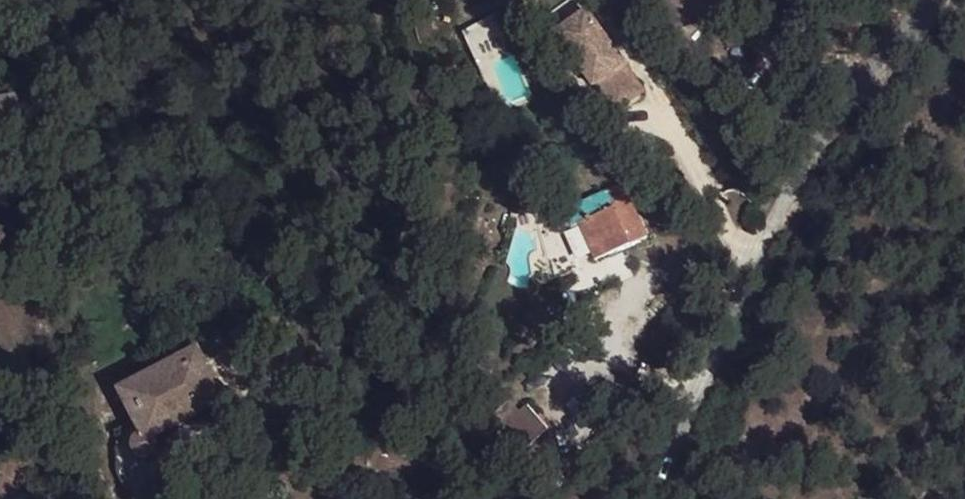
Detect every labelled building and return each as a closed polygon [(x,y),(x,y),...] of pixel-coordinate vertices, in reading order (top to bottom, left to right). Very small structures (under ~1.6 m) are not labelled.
[(595,20),(592,22),(587,15),(590,13),(581,0),(562,0),(543,13),(580,67),(584,64),(604,92),(631,73),(595,20)] [(673,30),(714,0),(651,0),(673,30)] [(580,67),(543,13),(526,25),(563,78),(580,67)] [(477,69),(512,53),(497,18),(461,35),(477,69)] [(593,199),(565,210),(572,227),(579,225),(594,261),(608,255),(645,240),(623,186),(607,193),(614,208),(600,214),(593,199)] [(607,193),(593,199),(600,214),(614,208),(607,193)] [(565,210),(552,216),(560,233),(572,227),(565,210)] [(221,392),(197,350),(119,395),(143,438),(138,442),(135,448),(136,454),(141,459),(148,461),(154,459),(158,454),(159,446),(156,440),(218,404),(222,409),(228,413),(235,411),(240,407),(242,400),(240,394),(234,389),(227,389),(221,392)] [(504,426),(524,448),(547,429),(529,407),(504,426)]
